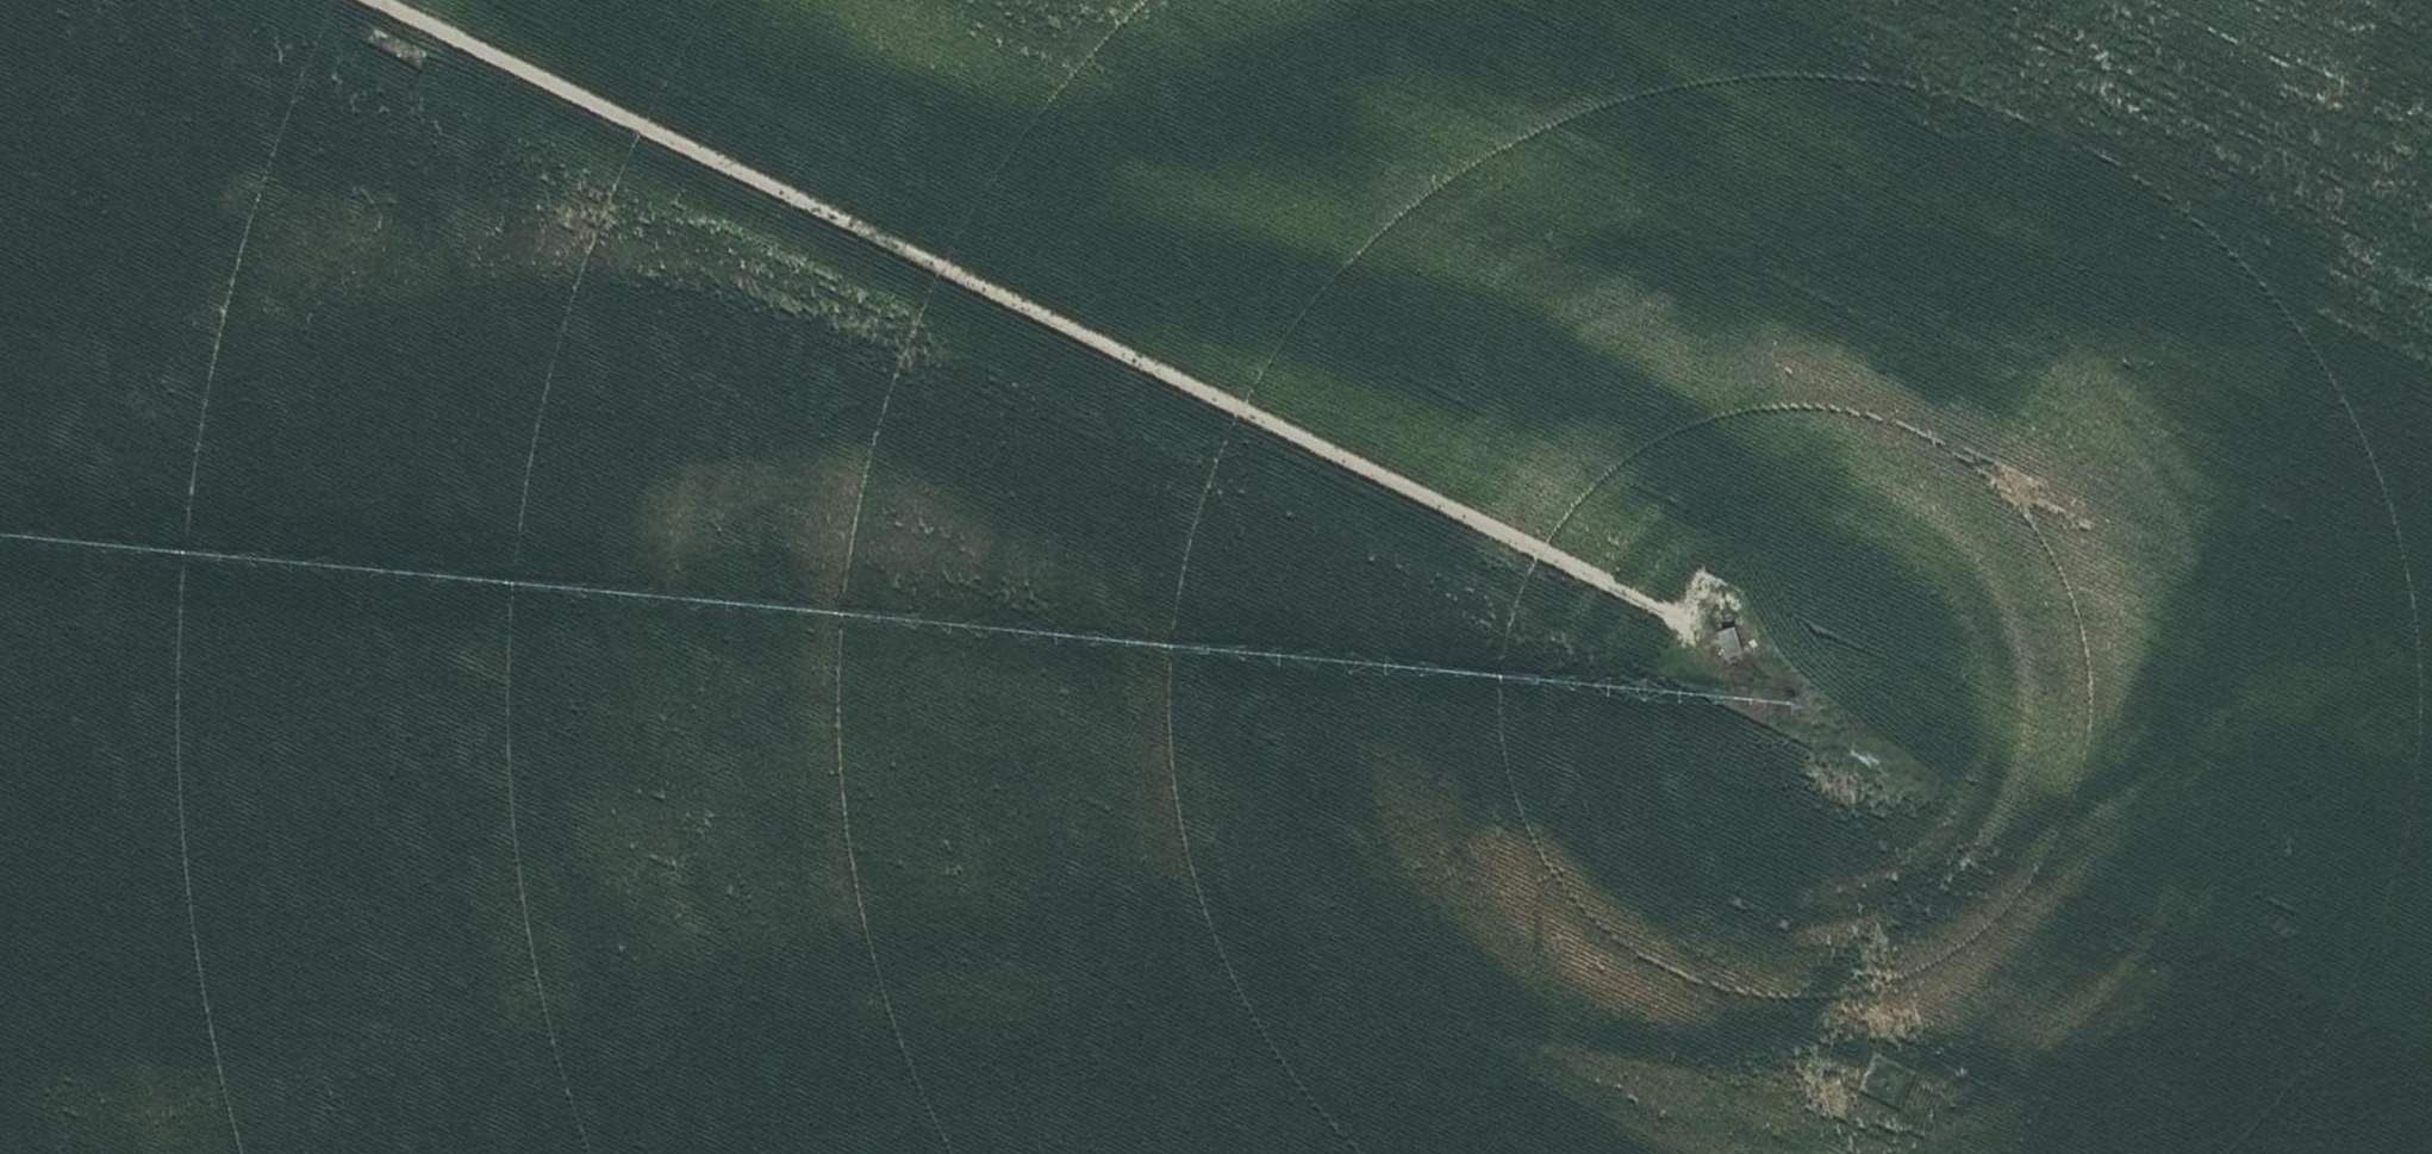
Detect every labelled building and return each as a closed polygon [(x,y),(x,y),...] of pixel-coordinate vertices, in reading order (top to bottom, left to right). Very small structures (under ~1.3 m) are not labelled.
[(1736,628),(1720,633),(1727,658),(1744,653),(1736,628)]
